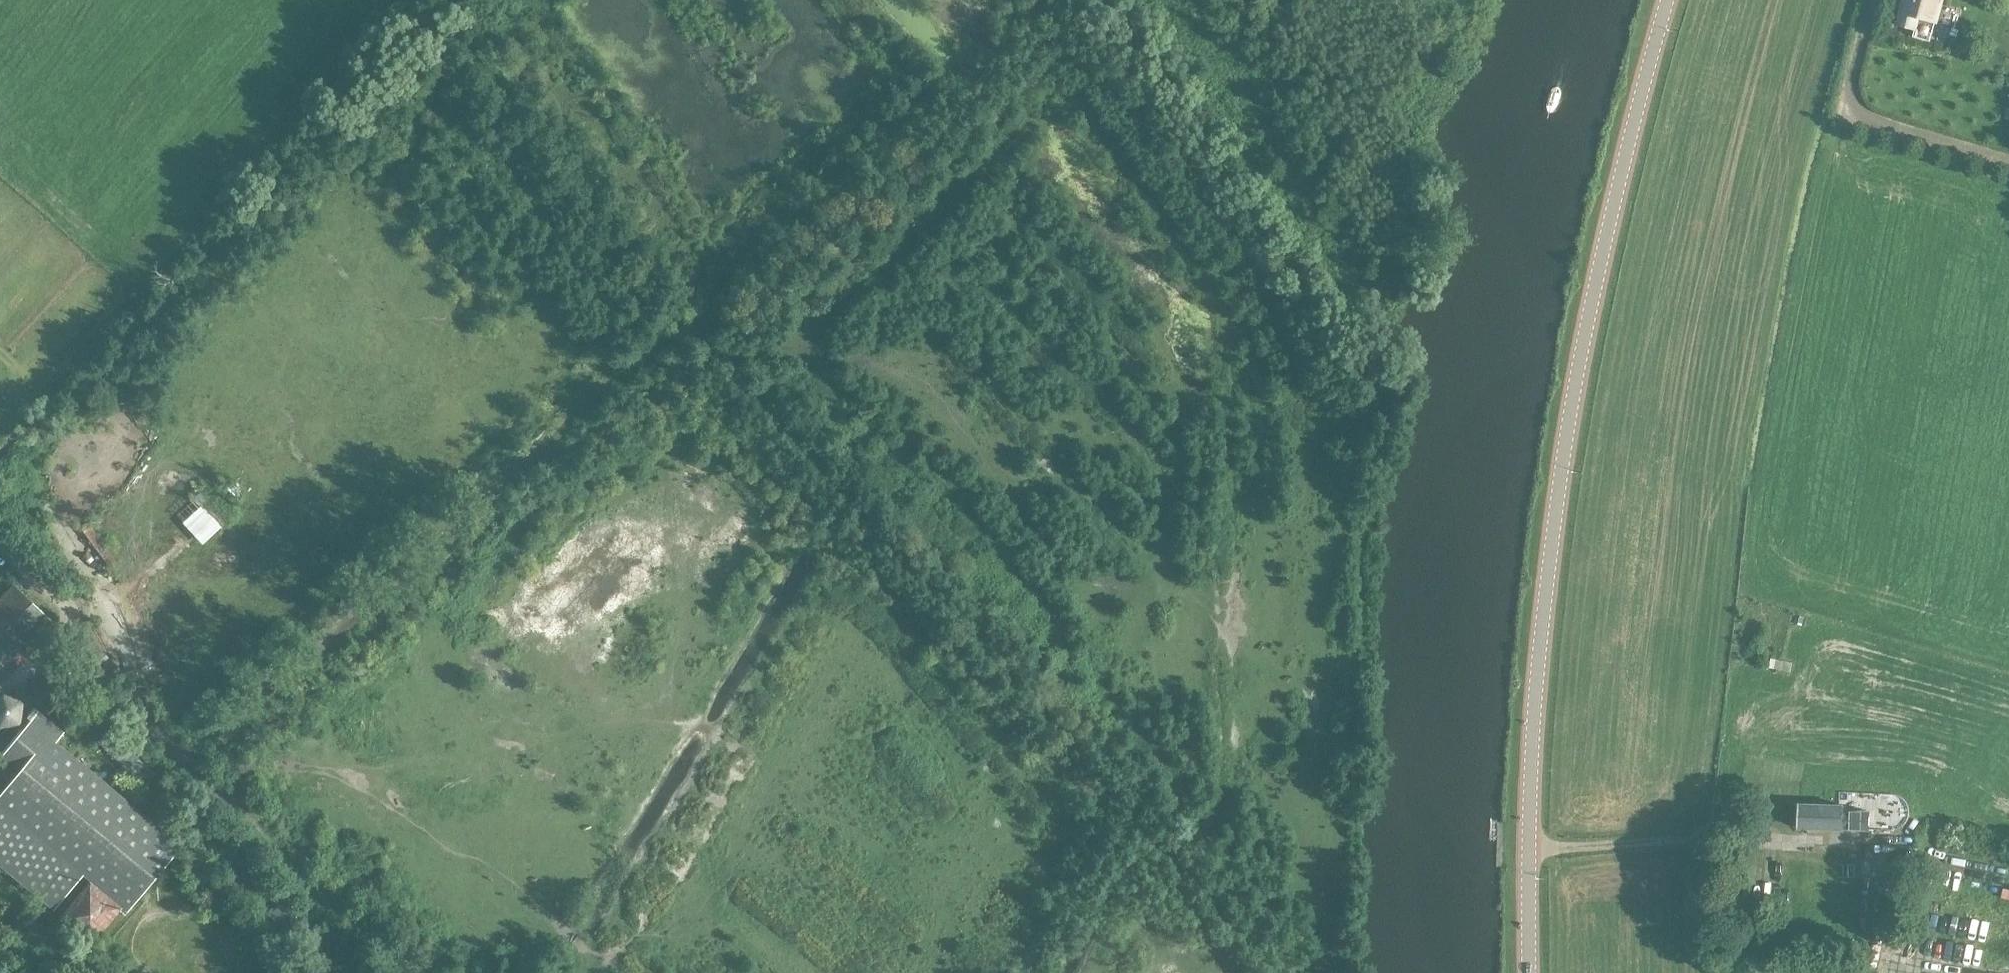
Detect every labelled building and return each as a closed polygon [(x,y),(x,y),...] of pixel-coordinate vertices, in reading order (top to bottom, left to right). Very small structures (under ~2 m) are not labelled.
[(1941,0),(1903,0),(1897,24),(1914,29),(1917,18),(1934,23),(1941,0)] [(189,494),(172,512),(194,532),(210,515),(189,494)] [(0,597),(0,671),(50,620),(13,584),(0,597)] [(22,724),(24,695),(0,693),(0,722),(22,724)] [(58,741),(65,732),(39,710),(1,755),(20,771),(0,794),(0,865),(54,910),(83,874),(127,911),(182,845),(58,741)] [(1870,806),(1798,804),(1798,827),(1869,829),(1870,806)] [(57,919),(90,946),(123,907),(90,880),(57,919)]
